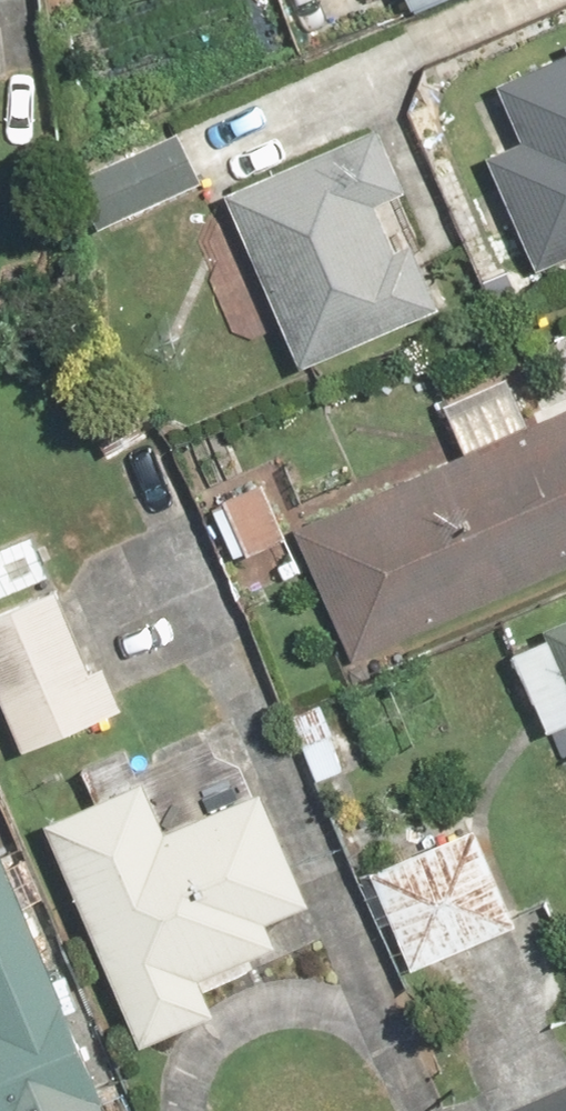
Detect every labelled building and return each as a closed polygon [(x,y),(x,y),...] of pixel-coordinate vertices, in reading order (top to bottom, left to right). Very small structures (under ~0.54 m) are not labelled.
[(405,21),(453,0),(395,0),(405,21)] [(472,99),(496,149),(477,157),(531,272),(565,255),(565,55),(472,99)] [(378,121),(219,190),(296,368),(454,299),(378,121)] [(198,182),(174,133),(71,183),(94,232),(198,182)] [(288,526),(349,668),(565,574),(565,407),(537,420),(519,372),(441,402),(460,453),(288,526)] [(57,593),(0,613),(0,707),(17,755),(119,719),(100,664),(84,670),(57,593)] [(546,628),(549,637),(511,652),(542,731),(565,721),(565,620),(546,628)] [(338,695),(284,718),(319,798),(373,774),(338,695)] [(98,798),(45,821),(138,1045),(340,962),(245,732),(136,777),(127,755),(87,772),(98,798)] [(365,869),(409,974),(517,928),(472,823),(365,869)] [(0,858),(0,1110),(108,1110),(0,858)]
